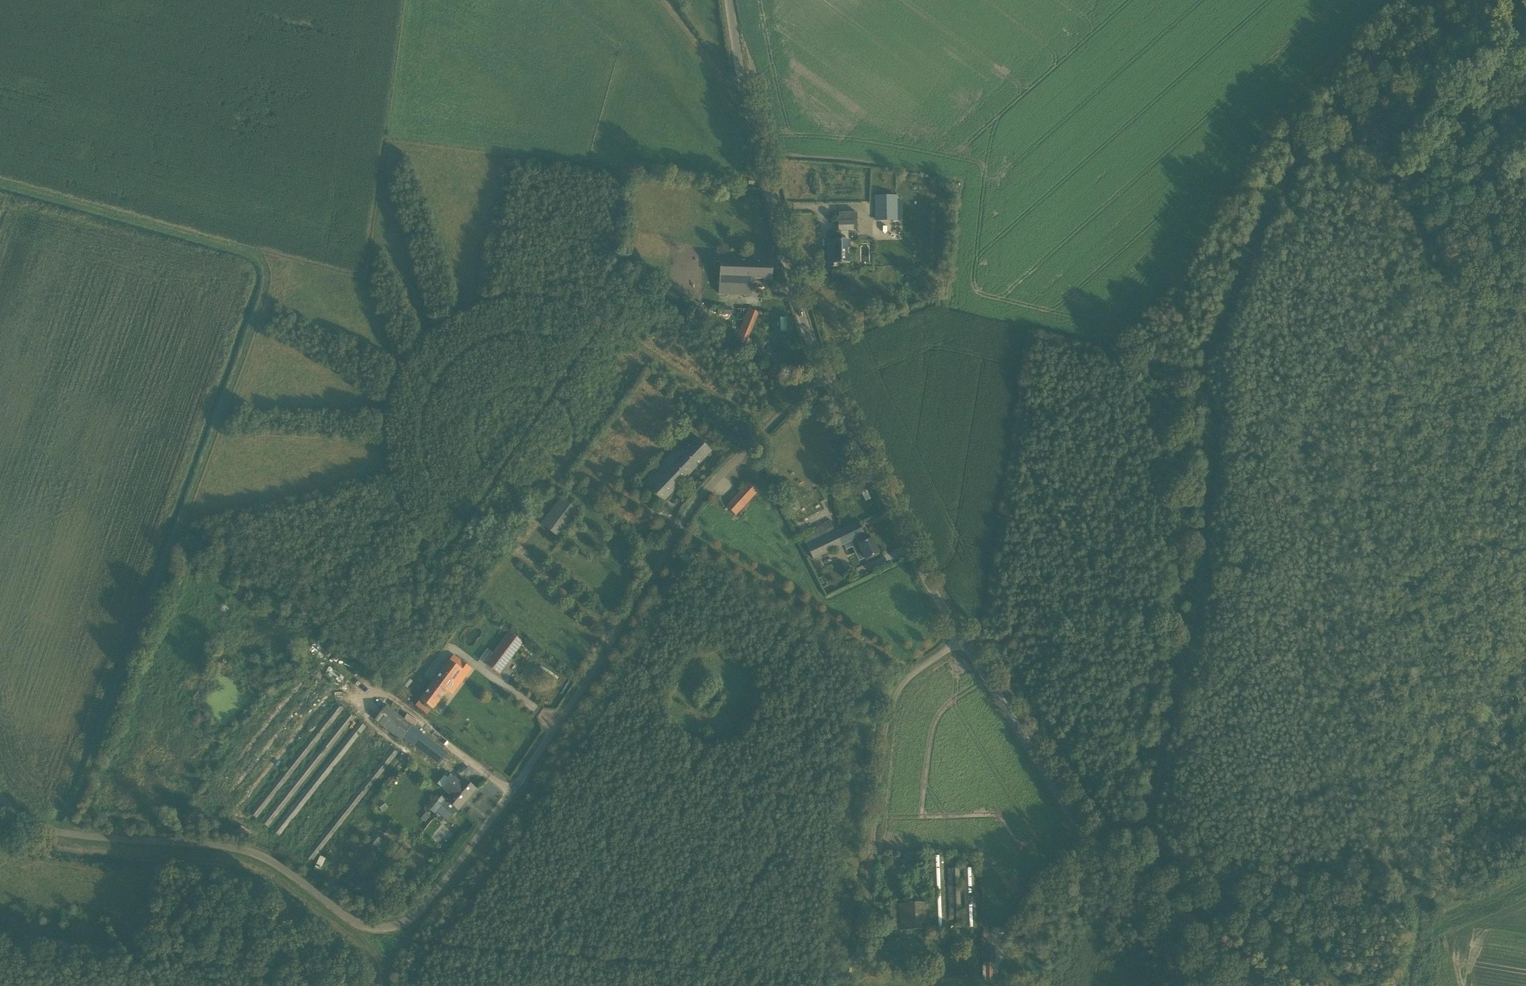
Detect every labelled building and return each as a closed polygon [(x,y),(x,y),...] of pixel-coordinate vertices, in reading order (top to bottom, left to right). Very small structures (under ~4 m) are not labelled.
[(875,220),(896,220),(895,196),(875,196),(875,220)] [(833,249),(829,249),(829,267),(835,266),(835,263),(849,263),(848,240),(848,231),(852,231),(852,221),(837,221),(837,231),(839,231),(839,241),(833,240),(833,249)] [(773,262),(720,260),(719,293),(752,294),(752,278),(772,279),(773,262)] [(736,340),(745,343),(758,312),(748,308),(736,340)] [(663,503),(711,452),(697,438),(690,432),(678,444),(672,450),(673,451),(643,483),(649,489),(663,503)] [(765,459),(760,461),(766,472),(771,470),(765,459)] [(727,507),(734,513),(736,514),(758,490),(750,482),(727,507)] [(833,484),(828,486),(831,493),(836,491),(833,484)] [(561,539),(582,512),(561,496),(540,524),(561,539)] [(865,559),(879,553),(872,538),(866,541),(863,535),(864,535),(858,522),(837,532),(831,520),(801,534),(804,541),(813,559),(856,538),(859,544),(865,559)] [(510,632),(486,664),(499,674),(523,642),(510,632)] [(472,668),(454,655),(420,699),(433,709),(448,689),(450,691),(455,683),(459,686),(472,668)] [(337,686),(345,677),(331,665),(324,674),(337,686)] [(401,740),(404,737),(412,726),(386,705),(375,720),(401,740)] [(442,759),(448,749),(443,746),(437,756),(442,759)] [(476,789),(464,778),(461,782),(454,776),(443,789),(450,795),(446,800),(447,801),(443,806),(453,814),(457,809),(458,810),(476,789)] [(977,926),(974,853),(962,854),(965,927),(977,926)] [(961,927),(958,854),(947,855),(949,927),(961,927)] [(315,868),(320,870),(325,857),(320,855),(315,868)] [(891,870),(891,866),(892,856),(881,855),(879,869),(891,870)] [(946,928),(943,855),(931,855),(934,928),(946,928)] [(183,903),(190,906),(193,900),(185,897),(183,903)] [(930,929),(929,901),(899,902),(900,930),(930,929)] [(887,930),(896,930),(895,903),(890,903),(891,922),(886,922),(887,930)] [(986,948),(986,962),(986,980),(992,980),(992,979),(997,979),(996,968),(992,968),(992,948),(986,948)]
